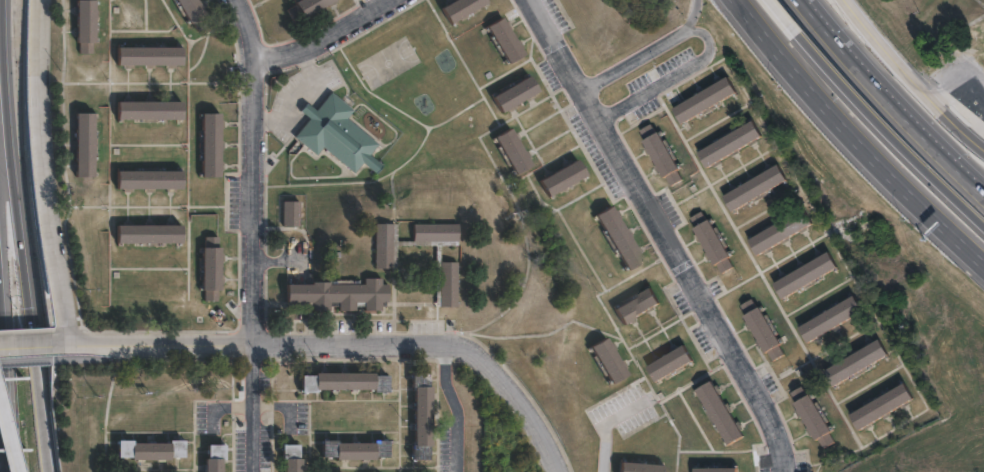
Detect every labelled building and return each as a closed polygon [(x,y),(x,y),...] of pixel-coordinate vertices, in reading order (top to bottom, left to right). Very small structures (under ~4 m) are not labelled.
[(77,43),(77,0),(79,0),(92,0),(92,1),(95,1),(95,43),(92,43),(92,54),(79,54),(79,43),(77,43)] [(191,24),(177,0),(198,0),(207,15),(205,17),(210,26),(199,32),(194,23),(191,24)] [(296,3),(301,0),(336,0),(305,19),(303,16),(294,22),(287,10),(296,5),(296,3)] [(442,9),(458,0),(486,0),(488,3),(451,25),(442,9)] [(525,55),(509,64),(488,27),(503,18),(525,55)] [(973,28),(983,21),(983,50),(973,28)] [(182,66),(118,66),(118,47),(182,48),(182,66)] [(539,92),(502,114),(493,98),(529,76),(539,92)] [(738,92),(684,124),(675,109),(729,77),(738,92)] [(353,110),(348,118),(378,144),(370,155),(384,165),(377,174),(364,163),(355,173),(323,148),(316,155),(296,137),(310,119),(300,112),(308,103),(317,110),(331,92),(353,110)] [(182,120),(119,120),(119,102),(182,101),(182,120)] [(94,177),(76,178),(75,114),(93,114),(94,177)] [(221,178),(203,178),(202,114),(221,114),(221,178)] [(763,135),(709,167),(700,152),(754,120),(763,135)] [(686,179),(673,186),(640,130),(653,122),(686,179)] [(533,166),(517,175),(496,138),(512,129),(533,166)] [(588,176),(550,198),(541,181),(579,160),(588,176)] [(789,180),(733,212),(724,196),(780,164),(789,180)] [(182,190),(118,190),(118,172),(182,171),(182,190)] [(303,202),(302,228),(285,227),(286,202),(303,202)] [(644,261),(628,270),(597,215),(613,206),(644,261)] [(813,226),(759,256),(750,240),(804,209),(813,226)] [(735,266),(723,273),(691,218),(703,211),(735,266)] [(393,269),(376,269),(376,225),(393,224),(393,269)] [(182,244),(118,244),(118,226),(182,225),(182,244)] [(458,242),(414,242),(413,225),(458,225),(458,242)] [(218,237),(218,248),(221,248),(221,291),(218,291),(218,302),(205,302),(205,291),(202,291),(202,248),(205,248),(205,237),(218,237)] [(840,269),(785,300),(775,283),(830,252),(840,269)] [(458,308),(440,308),(440,263),(458,263),(458,308)] [(360,303),(356,303),(356,312),(339,312),(339,303),(330,303),(330,312),(313,312),(313,303),(288,303),(287,285),(313,285),(313,283),(330,283),(330,285),(360,285),(365,285),(365,278),(381,278),(381,285),(387,284),(387,301),(382,301),(382,310),(364,310),(364,303),(360,303)] [(661,304),(624,324),(616,309),(653,289),(661,304)] [(864,312),(809,343),(800,328),(855,296),(864,312)] [(786,354),(774,362),(741,306),(754,298),(786,354)] [(629,376),(614,385),(592,347),(606,338),(629,376)] [(888,356),(835,387),(826,372),(880,340),(888,356)] [(694,362),(658,382),(649,367),(685,346),(694,362)] [(375,374),(375,377),(389,377),(389,393),(374,393),(374,391),(316,391),(316,393),(302,393),(302,377),(315,377),(315,374),(375,374)] [(429,374),(429,388),(431,388),(431,447),(429,447),(429,461),(412,461),(412,446),(414,447),(415,388),(412,388),(412,374),(429,374)] [(744,437),(729,446),(697,391),(713,382),(744,437)] [(914,400),(859,432),(850,417),(905,385),(914,400)] [(804,388),(809,396),(811,396),(832,433),(830,434),(835,444),(824,450),(819,441),(816,442),(795,405),(797,404),(792,395),(804,388)] [(184,441),(184,458),(171,458),(171,461),(132,461),(132,458),(118,458),(118,441),(133,441),(133,444),(170,444),(170,441),(184,441)] [(389,442),(388,458),(375,458),(375,461),(336,461),(336,458),(322,458),(323,442),(337,442),(337,444),(374,444),(374,441),(389,442)] [(222,460),(222,471),(205,471),(205,459),(208,459),(208,445),(225,446),(225,460),(222,460)] [(302,459),(302,471),(285,471),(285,460),(282,460),(282,445),(299,446),(299,459),(302,459)] [(663,466),(662,471),(620,471),(621,463),(663,466)]
